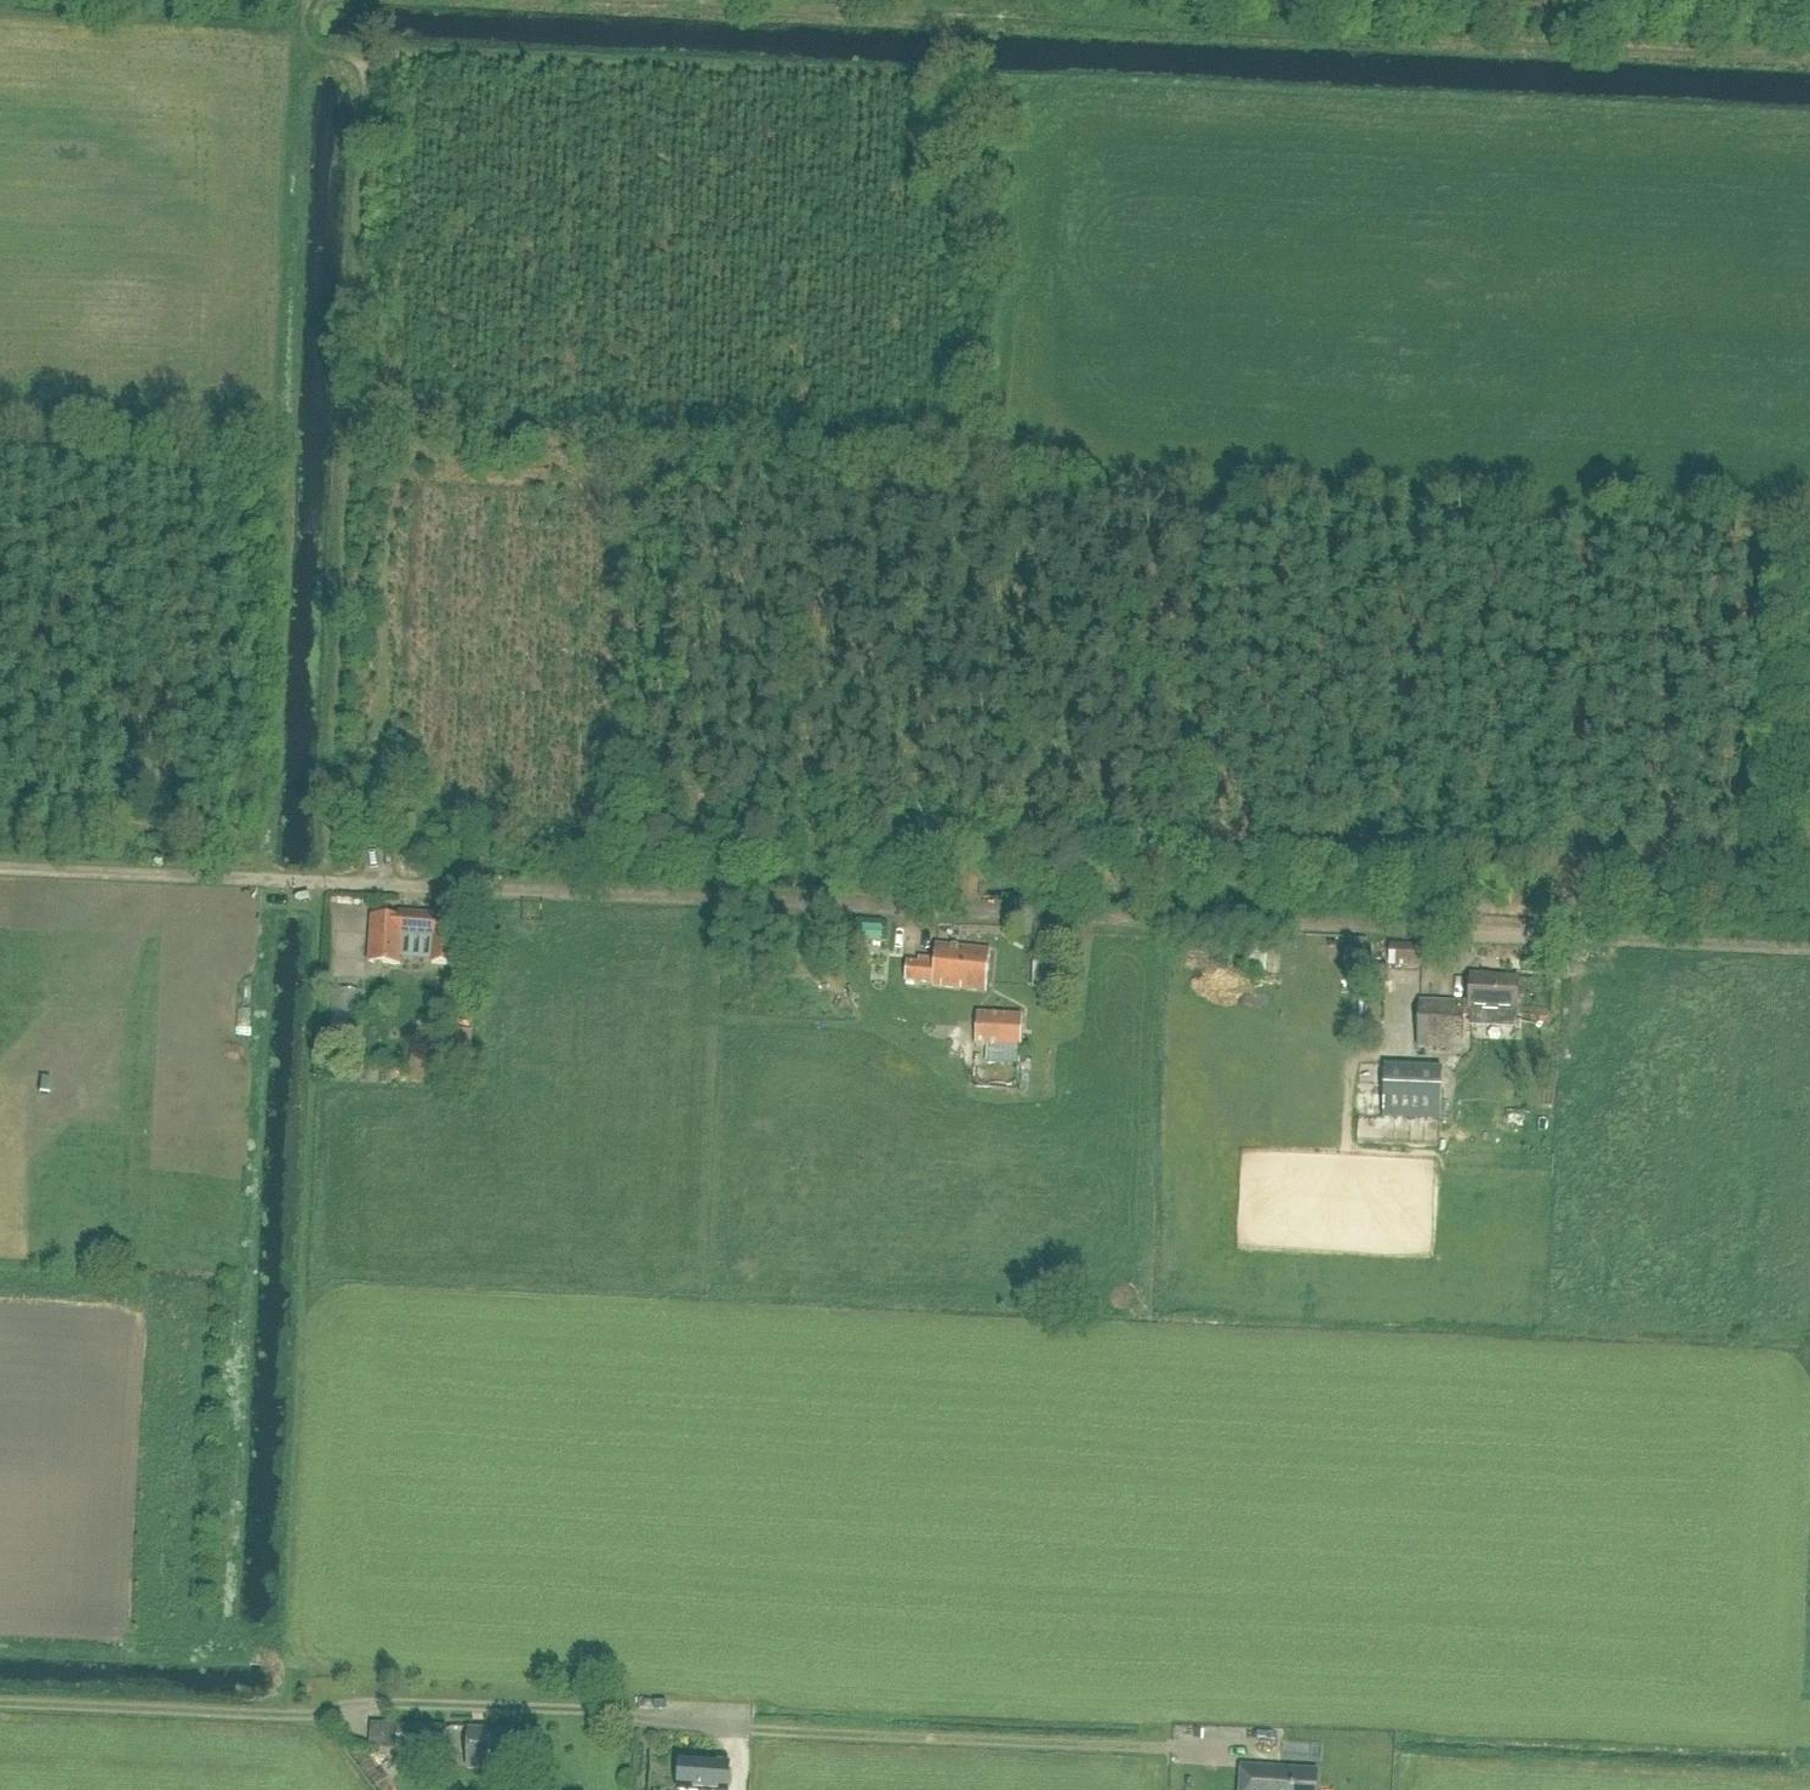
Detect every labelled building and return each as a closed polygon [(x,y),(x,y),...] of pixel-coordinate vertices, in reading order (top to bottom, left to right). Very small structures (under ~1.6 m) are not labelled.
[(455,969),(457,919),(402,917),(402,922),(372,921),(371,966),(401,967),(402,939),(435,940),(433,968),(455,969)] [(1250,945),(1250,972),(1270,973),(1270,945),(1250,945)] [(1388,968),(1422,969),(1423,946),(1389,945),(1388,968)] [(908,984),(914,968),(976,994),(984,976),(921,949),(906,983),(908,984)] [(344,992),(366,992),(366,973),(344,974),(344,992)] [(1470,1015),(1517,1017),(1519,979),(1472,977),(1470,1015)] [(1418,1048),(1461,1050),(1463,1004),(1420,1002),(1418,1048)] [(1021,1048),(1022,1017),(976,1015),(975,1046),(1021,1048)] [(1312,1050),(1309,1062),(1328,1066),(1330,1053),(1312,1050)] [(1386,1119),(1424,1120),(1423,1143),(1439,1143),(1440,1082),(1441,1070),(1389,1067),(1386,1119)] [(445,1755),(446,1728),(397,1726),(395,1753),(401,1753),(400,1767),(411,1768),(412,1754),(445,1755)] [(468,1733),(467,1769),(541,1773),(542,1736),(468,1733)] [(676,1789),(727,1789),(729,1763),(678,1759),(676,1789)] [(1318,1770),(1242,1765),(1241,1789),(1317,1789),(1318,1770)]
